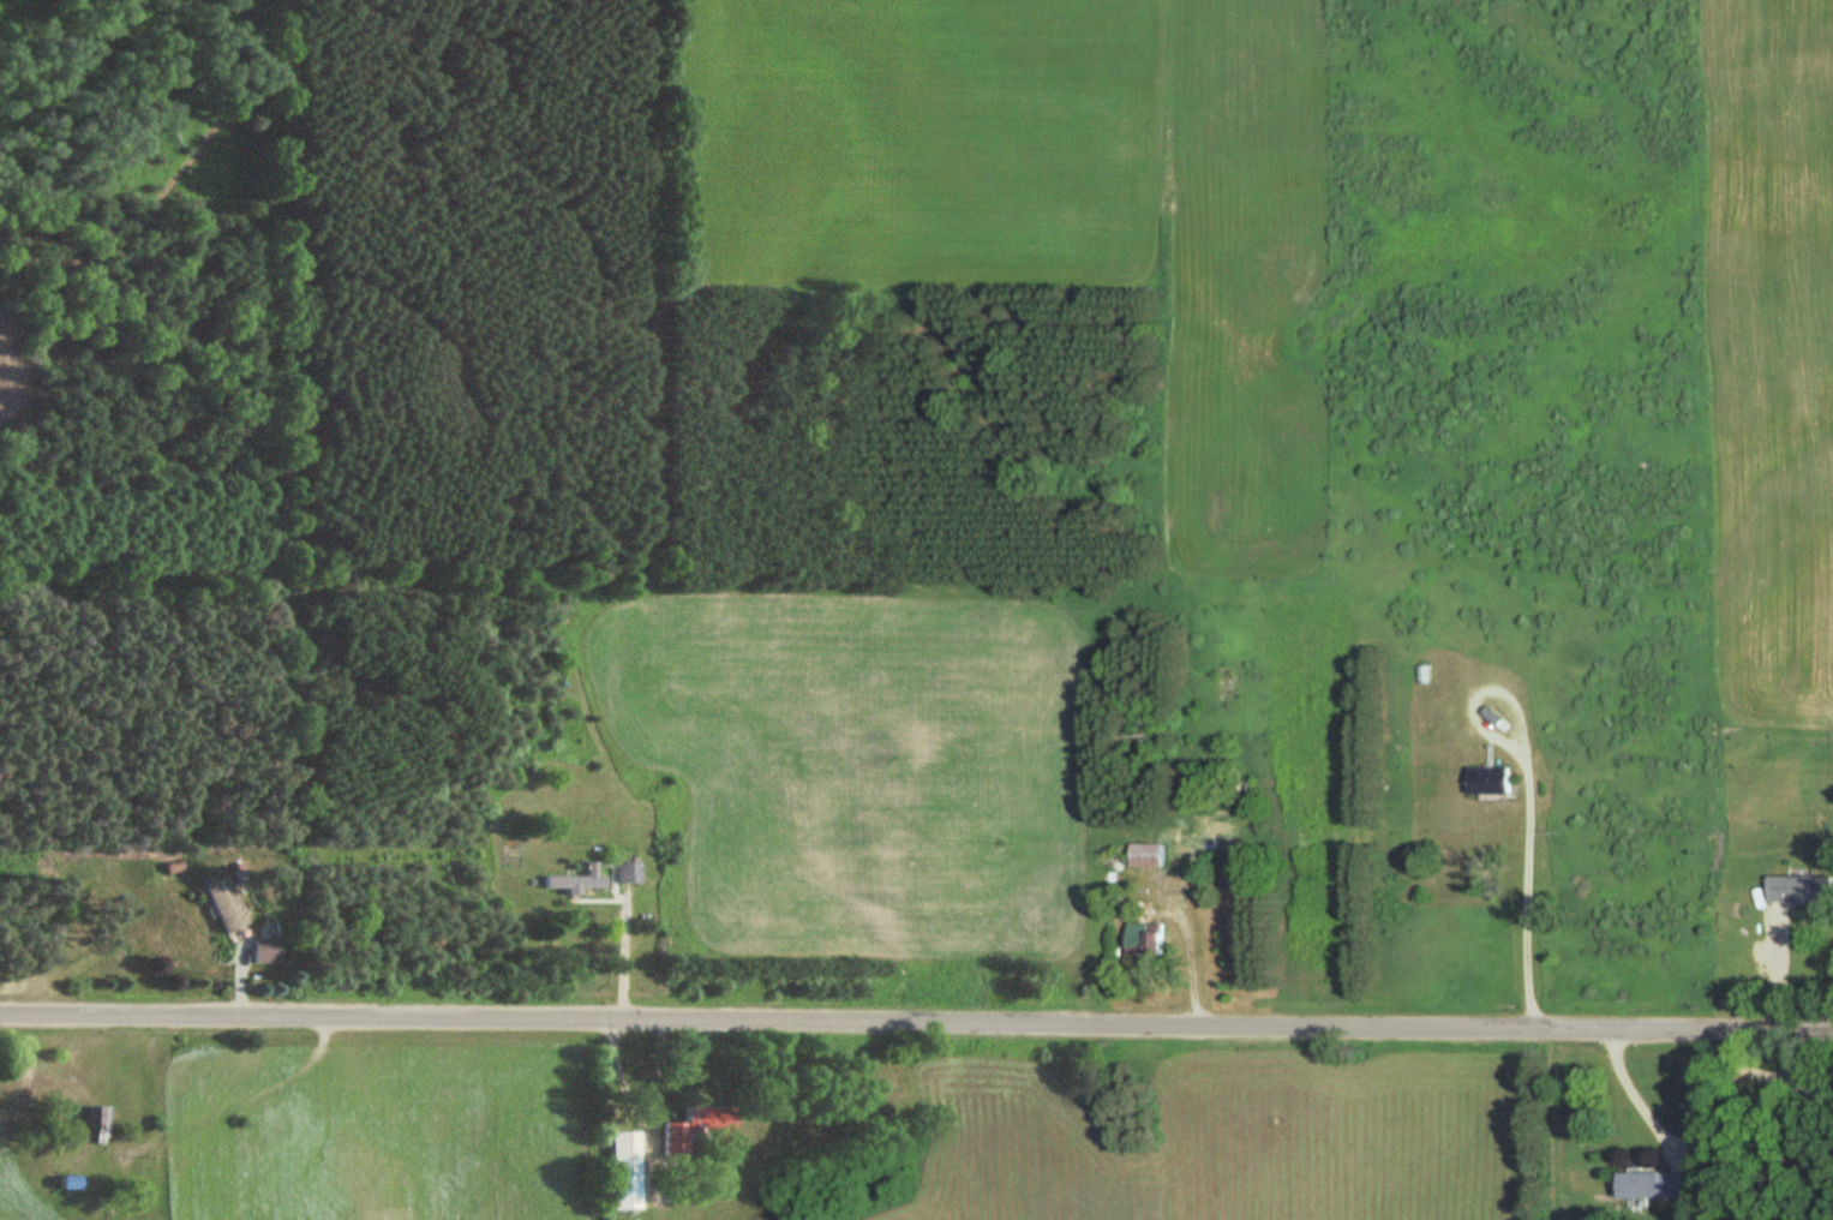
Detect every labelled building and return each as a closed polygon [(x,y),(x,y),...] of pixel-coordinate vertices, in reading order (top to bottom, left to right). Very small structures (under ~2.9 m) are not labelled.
[(1471,767),(1471,794),(1512,794),(1512,767),(1471,767)] [(1164,844),(1133,844),(1133,866),(1164,866),(1164,844)] [(618,883),(642,883),(642,863),(618,863),(618,883)] [(249,922),(225,875),(203,887),(227,933),(249,922)] [(547,876),(547,890),(606,890),(606,876),(547,876)] [(1772,877),(1772,903),(1832,903),(1832,877),(1772,877)] [(1151,924),(1131,924),(1131,955),(1166,955),(1166,932),(1151,932),(1151,924)] [(107,1107),(85,1107),(85,1129),(107,1129),(107,1107)] [(685,1107),(685,1123),(664,1123),(664,1163),(687,1163),(687,1137),(731,1136),(731,1107),(685,1107)] [(611,1133),(611,1211),(639,1211),(639,1133),(611,1133)] [(1682,1198),(1682,1172),(1619,1172),(1619,1198),(1682,1198)]
